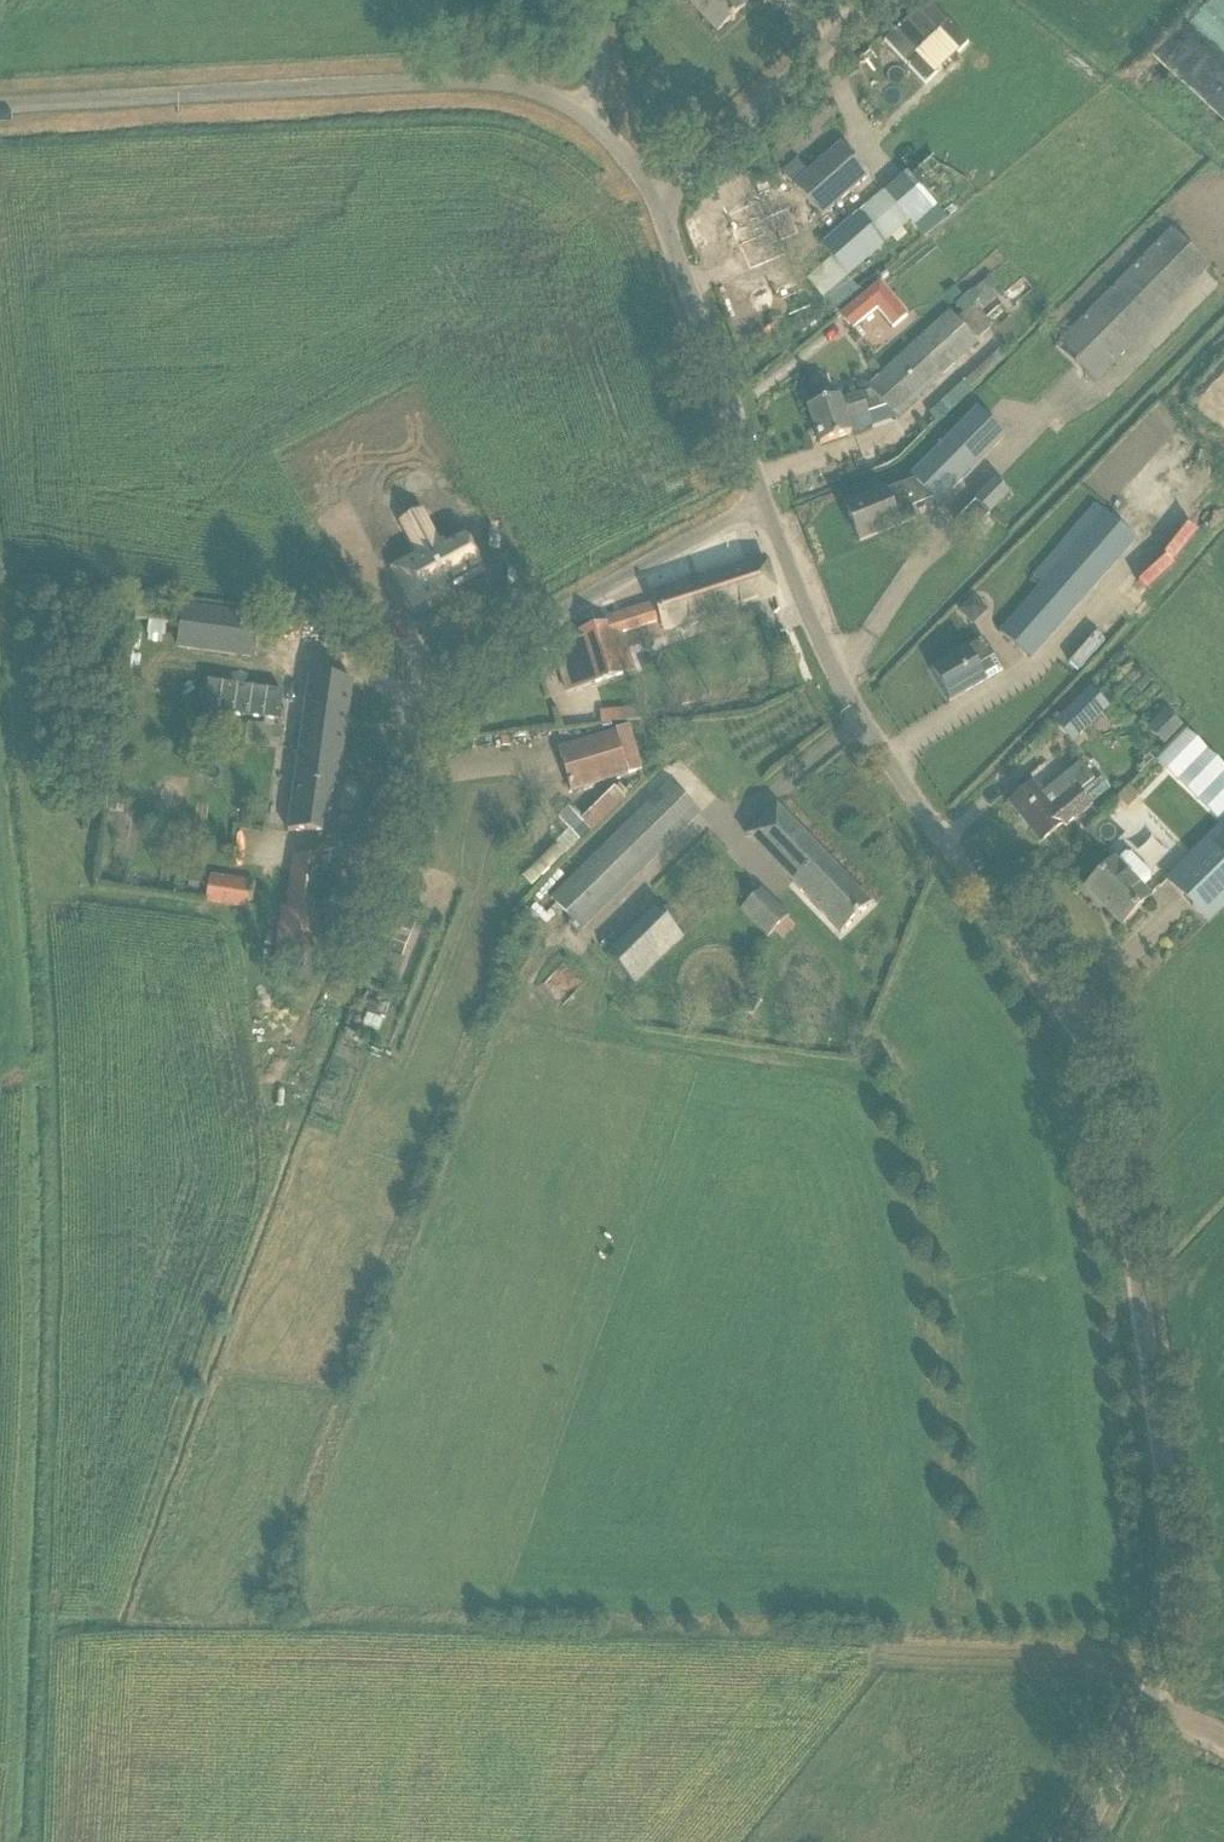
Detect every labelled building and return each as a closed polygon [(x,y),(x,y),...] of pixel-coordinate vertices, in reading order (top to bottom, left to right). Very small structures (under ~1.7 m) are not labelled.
[(744,4),(748,0),(692,0),(705,14),(702,16),(717,32),(730,20),(732,23),(735,20),(733,17),(745,6),(744,4)] [(776,10),(786,0),(766,0),(776,10)] [(1186,15),(1150,53),(1197,96),(1206,87),(1213,94),(1223,83),(1223,51),(1186,15)] [(808,173),(794,187),(805,200),(820,217),(868,176),(841,145),(808,173)] [(920,169),(912,175),(918,183),(926,176),(930,173),(924,165),(920,169)] [(838,231),(820,247),(829,256),(847,276),(865,260),(884,244),(908,222),(884,193),(882,192),(857,214),(838,231)] [(758,201),(726,214),(734,234),(732,234),(738,251),(740,250),(748,270),(785,255),(779,240),(795,234),(785,208),(764,216),(758,201)] [(1170,231),(1055,347),(1076,367),(1095,385),(1208,268),(1170,231)] [(807,409),(820,445),(873,427),(869,415),(887,409),(895,418),(978,343),(976,341),(990,328),(988,326),(991,323),(974,304),(978,300),(986,308),(996,299),(991,292),(998,286),(990,276),(955,305),(963,314),(956,319),(950,313),(867,388),(871,392),(839,402),(838,398),(807,409)] [(879,284),(841,315),(852,329),(877,309),(892,328),(906,317),(879,284)] [(824,386),(820,375),(809,379),(813,391),(824,386)] [(933,453),(909,477),(913,481),(929,496),(932,499),(937,504),(954,487),(1005,437),(977,409),(933,453)] [(900,486),(845,508),(859,542),(914,520),(900,486)] [(954,522),(968,536),(988,516),(974,503),(954,522)] [(999,633),(1030,660),(1046,642),(1134,541),(1099,507),(1034,578),(1042,584),(999,633)] [(419,556),(393,570),(414,608),(445,591),(444,588),(481,569),(463,536),(444,547),(442,544),(438,546),(430,530),(410,540),(419,556)] [(622,678),(611,639),(661,620),(664,631),(775,596),(764,560),(653,595),(656,604),(614,617),(615,621),(580,632),(582,640),(568,644),(553,649),(565,693),(622,678)] [(255,616),(183,607),(177,650),(250,660),(255,616)] [(993,658),(993,657),(983,640),(931,671),(950,702),(985,681),(1001,671),(993,658)] [(288,832),(331,838),(353,682),(309,676),(288,832)] [(206,681),(202,711),(276,721),(281,692),(206,681)] [(1054,725),(1072,743),(1108,707),(1090,689),(1054,725)] [(601,709),(602,729),(627,728),(626,707),(601,709)] [(558,748),(570,791),(628,775),(616,731),(558,748)] [(1008,804),(1040,843),(1062,824),(1066,828),(1091,808),(1079,793),(1094,781),(1080,764),(1041,795),(1032,784),(1008,804)] [(551,899),(581,931),(699,815),(669,784),(551,899)] [(585,817),(594,827),(625,797),(616,787),(585,817)] [(570,812),(560,822),(581,844),(591,834),(570,812)] [(1207,923),(1223,906),(1223,824),(1166,881),(1207,923)] [(1115,863),(1113,862),(1086,889),(1121,925),(1149,898),(1141,889),(1151,880),(1151,874),(1131,854),(1124,854),(1115,863)] [(820,855),(790,884),(840,935),(872,907),(820,855)] [(272,968),(308,974),(318,912),(315,911),(323,861),(291,857),(285,906),(281,906),(272,968)] [(205,904),(245,910),(249,884),(209,877),(205,904)] [(785,914),(761,890),(744,907),(740,910),(765,935),(785,914)] [(391,912),(377,949),(401,958),(415,921),(391,912)] [(630,986),(680,941),(655,913),(605,958),(630,986)]
